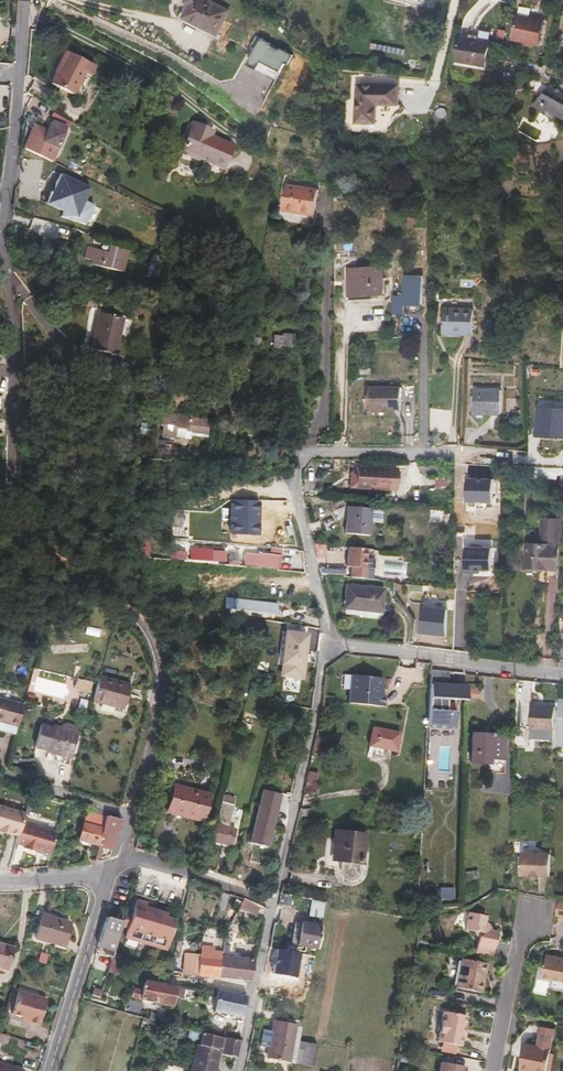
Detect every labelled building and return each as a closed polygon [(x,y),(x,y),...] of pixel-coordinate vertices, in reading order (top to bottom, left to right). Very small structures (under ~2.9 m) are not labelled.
[(218,35),(229,10),(209,0),(187,0),(186,2),(190,5),(184,18),(218,35)] [(519,16),(514,40),(527,43),(527,45),(535,47),(536,41),(541,42),(545,21),(529,18),(531,9),(521,7),(519,16)] [(457,61),(487,66),(491,42),(461,37),(457,61)] [(260,38),(256,50),(249,65),(258,69),(262,62),(280,71),(285,62),(289,64),(293,56),(290,54),(271,44),(260,38)] [(51,83),(74,96),(85,75),(90,77),(95,67),(65,51),(54,73),(56,73),(51,83)] [(378,105),(399,105),(400,85),(359,84),(358,123),(377,123),(378,105)] [(535,105),(544,111),(543,112),(554,119),(557,114),(562,118),(562,92),(551,85),(535,105)] [(34,125),(24,148),(51,161),(57,148),(64,133),(57,130),(59,126),(51,122),(47,131),(34,125)] [(181,152),(201,162),(202,160),(222,169),(232,146),(212,136),(214,132),(193,123),(181,152)] [(70,161),(67,169),(75,173),(78,165),(70,161)] [(83,200),(89,188),(59,174),(53,183),(51,193),(48,191),(45,203),(62,211),(59,216),(92,226),(100,209),(83,200)] [(286,185),(284,206),(315,210),(318,189),(286,185)] [(314,216),(315,210),(284,206),(283,211),(314,216)] [(38,251),(52,255),(56,241),(41,237),(38,251)] [(91,261),(90,264),(124,273),(130,253),(112,248),(110,254),(86,247),(83,258),(91,261)] [(151,255),(148,264),(147,264),(144,275),(156,278),(158,267),(157,267),(159,257),(151,255)] [(350,298),(384,295),(382,266),(348,268),(350,298)] [(409,305),(425,305),(424,277),(403,277),(403,291),(393,291),(393,312),(409,312),(409,305)] [(443,334),(472,335),(473,309),(444,308),(443,334)] [(91,331),(87,346),(113,353),(121,320),(97,314),(93,331),(91,331)] [(273,336),(272,348),(281,348),(281,353),(293,354),(295,335),(283,334),(283,337),(273,336)] [(252,338),(250,345),(258,347),(259,339),(252,338)] [(113,356),(113,353),(87,346),(87,349),(113,356)] [(371,365),(360,365),(361,375),(372,374),(371,365)] [(473,414),(501,415),(502,390),(474,389),(473,414)] [(156,390),(156,401),(166,402),(168,392),(156,390)] [(402,411),(402,391),(375,391),(375,395),(366,395),(366,413),(367,413),(370,415),(377,415),(380,413),(396,413),(396,411),(402,411)] [(562,437),(562,407),(539,407),(539,436),(562,437)] [(206,421),(158,415),(156,425),(159,425),(157,437),(171,440),(171,438),(186,440),(187,436),(203,438),(204,435),(206,421)] [(153,427),(137,425),(136,435),(152,437),(153,427)] [(128,428),(120,427),(117,455),(126,456),(128,428)] [(298,446),(296,431),(285,432),(290,448),(298,446)] [(150,446),(148,457),(157,457),(159,447),(150,446)] [(172,446),(172,456),(184,456),(184,446),(172,446)] [(313,488),(314,460),(308,459),(304,464),(305,488),(313,488)] [(357,467),(357,472),(357,489),(357,491),(377,492),(379,490),(395,491),(396,468),(357,467)] [(556,468),(531,467),(530,477),(556,479),(556,474),(556,468)] [(436,489),(441,489),(452,490),(453,478),(436,477),(436,489)] [(258,535),(259,499),(229,502),(228,533),(258,535)] [(345,533),(369,535),(370,522),(383,523),(384,511),(348,507),(345,533)] [(430,521),(440,522),(440,514),(431,513),(430,521)] [(440,514),(440,522),(448,523),(448,515),(440,514)] [(549,540),(549,545),(527,544),(526,568),(546,569),(546,576),(556,577),(557,569),(558,546),(557,546),(557,540),(559,540),(560,520),(543,520),(542,540),(549,540)] [(466,545),(465,569),(492,570),(493,547),(466,545)] [(367,549),(348,548),(345,567),(349,568),(348,577),(364,579),(365,568),(372,569),(373,559),(366,559),(367,549)] [(190,552),(190,562),(224,562),(224,552),(190,552)] [(259,556),(243,554),(243,565),(279,568),(280,556),(259,554),(259,556)] [(363,612),(381,614),(384,589),(346,585),(343,609),(344,609),(363,612)] [(225,597),(223,610),(279,616),(280,603),(225,597)] [(448,610),(421,608),(419,634),(445,636),(448,610)] [(381,621),(381,614),(363,612),(344,609),(344,615),(362,617),(362,618),(381,621)] [(310,633),(286,630),(280,676),(304,679),(310,633)] [(449,672),(431,670),(429,712),(428,726),(455,728),(456,711),(446,710),(447,699),(466,700),(467,698),(467,690),(467,687),(448,685),(449,672)] [(353,676),(350,704),(385,708),(386,697),(381,697),(382,679),(353,676)] [(129,685),(99,677),(92,701),(123,710),(129,685)] [(77,679),(74,690),(89,693),(92,683),(77,679)] [(480,690),(467,690),(467,698),(479,699),(480,690)] [(15,735),(23,705),(0,699),(0,731),(15,735)] [(554,730),(556,707),(532,705),(531,728),(554,730)] [(60,756),(58,764),(68,767),(77,732),(53,725),(52,727),(41,724),(35,748),(46,751),(46,752),(60,756)] [(373,727),(368,747),(395,752),(400,733),(373,727)] [(471,734),(470,764),(491,765),(491,773),(506,773),(507,757),(503,756),(505,735),(471,734)] [(323,738),(314,736),(311,750),(320,752),(323,738)] [(307,772),(319,774),(320,769),(316,768),(317,761),(310,760),(309,766),(307,772)] [(314,795),(319,774),(307,772),(307,773),(303,793),(314,795)] [(209,795),(180,788),(179,793),(172,791),(167,811),(203,821),(209,795)] [(247,843),(262,847),(268,826),(271,828),(281,794),(261,789),(247,843)] [(210,841),(230,846),(234,830),(227,828),(235,798),(223,795),(215,824),(210,841)] [(0,806),(0,831),(1,831),(0,833),(10,836),(11,834),(20,837),(24,823),(27,814),(0,806)] [(113,833),(116,834),(120,820),(107,816),(106,822),(103,830),(98,846),(94,859),(100,858),(102,851),(106,851),(108,852),(113,833)] [(86,817),(84,825),(103,830),(106,822),(86,817)] [(58,833),(24,823),(20,837),(18,844),(25,846),(25,848),(35,852),(35,849),(43,851),(51,854),(58,833)] [(78,840),(98,846),(103,830),(84,825),(78,840)] [(266,848),(271,828),(268,826),(262,847),(266,848)] [(336,832),(333,860),(342,861),(341,867),(342,872),(343,874),(345,877),(350,877),(354,876),(357,874),(358,862),(360,862),(364,836),(336,832)] [(550,876),(552,853),(523,851),(522,874),(531,875),(531,877),(541,878),(541,875),(550,876)] [(465,873),(466,880),(478,877),(477,871),(465,873)] [(291,905),(293,897),(282,895),(280,902),(291,905)] [(144,911),(146,906),(147,903),(136,899),(132,913),(127,928),(124,939),(165,951),(175,920),(166,917),(144,911)] [(239,908),(254,915),(260,906),(244,899),(239,908)] [(321,917),(325,903),(311,900),(309,915),(321,917)] [(562,917),(562,901),(557,900),(554,915),(562,917)] [(167,913),(146,906),(144,911),(166,917),(167,913)] [(120,907),(116,920),(122,922),(125,911),(126,909),(120,907)] [(121,926),(127,928),(132,913),(125,911),(122,922),(121,926)] [(467,913),(464,930),(472,932),(476,938),(475,946),(473,954),(490,958),(492,949),(495,932),(487,931),(483,925),(484,916),(467,913)] [(42,914),(34,938),(63,947),(70,922),(42,914)] [(102,931),(118,936),(121,926),(122,922),(116,920),(106,917),(102,931)] [(291,944),(297,945),(301,924),(295,923),(291,944)] [(301,924),(297,945),(315,949),(319,927),(301,924)] [(184,954),(182,973),(193,975),(209,977),(217,978),(221,956),(222,951),(213,950),(214,935),(216,928),(206,927),(204,931),(204,935),(202,935),(199,955),(184,954)] [(104,955),(111,958),(118,936),(102,931),(98,943),(106,946),(104,955)] [(231,944),(232,942),(234,933),(226,931),(223,942),(230,943),(231,944)] [(257,946),(232,942),(231,944),(230,943),(228,956),(255,959),(256,953),(257,946)] [(6,970),(13,947),(0,943),(0,968),(6,970)] [(276,973),(295,976),(299,953),(281,949),(276,973)] [(48,955),(41,953),(38,962),(45,964),(48,955)] [(255,959),(228,956),(221,956),(217,978),(249,981),(252,971),(255,959)] [(547,956),(543,977),(562,981),(562,959),(547,956)] [(118,975),(122,963),(111,959),(107,971),(118,975)] [(479,993),(485,964),(461,959),(455,988),(479,993)] [(140,1001),(172,1008),(175,997),(178,986),(166,984),(145,980),(142,990),(134,988),(131,997),(140,1001)] [(186,987),(178,986),(175,997),(183,999),(186,987)] [(92,995),(100,997),(103,989),(94,987),(92,995)] [(213,1012),(242,1018),(242,1017),(246,995),(218,990),(213,1012)] [(433,990),(431,998),(445,1001),(447,992),(433,990)] [(12,1013),(23,1017),(28,1018),(28,1020),(39,1024),(46,999),(18,991),(12,1013)] [(442,1012),(436,1042),(459,1046),(461,1038),(462,1038),(465,1025),(463,1025),(465,1016),(442,1012)] [(150,1013),(148,1019),(168,1024),(170,1018),(150,1013)] [(266,1059),(290,1063),(297,1026),(296,1025),(272,1021),(266,1059)] [(290,1063),(295,1064),(295,1063),(299,1041),(302,1028),(297,1026),(290,1063)] [(524,1043),(519,1069),(528,1070),(546,1070),(554,1029),(540,1026),(536,1046),(524,1043)] [(220,1037),(223,1038),(232,1040),(234,1032),(224,1030),(220,1037)] [(215,1052),(217,1047),(204,1043),(206,1034),(202,1033),(198,1048),(215,1052)] [(232,1040),(223,1038),(220,1037),(208,1034),(206,1034),(204,1043),(217,1047),(222,1048),(220,1055),(236,1058),(239,1041),(232,1040)] [(317,1045),(299,1041),(295,1063),(312,1066),(317,1045)] [(189,1070),(213,1070),(218,1052),(215,1052),(198,1048),(195,1047),(189,1070)] [(409,1055),(402,1053),(400,1062),(408,1063),(409,1055)] [(0,1062),(0,1070),(23,1070),(24,1069),(0,1062)] [(438,1070),(463,1070),(464,1067),(440,1062),(438,1070)]
